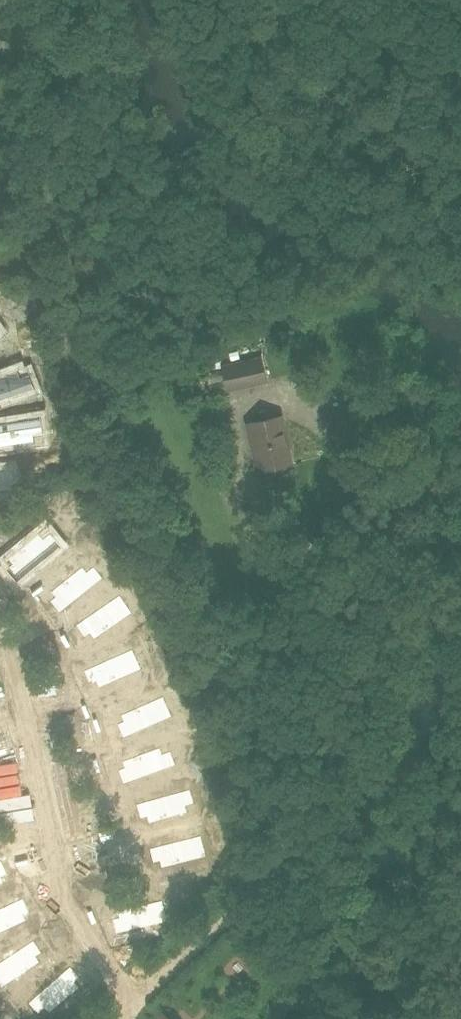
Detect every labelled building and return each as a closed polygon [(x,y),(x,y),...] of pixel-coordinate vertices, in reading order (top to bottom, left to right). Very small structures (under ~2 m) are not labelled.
[(4,325),(8,330),(17,324),(13,319),(4,325)] [(266,381),(260,353),(222,361),(229,389),(266,381)] [(45,362),(43,357),(33,360),(35,366),(45,362)] [(20,377),(18,370),(0,376),(0,400),(34,388),(29,374),(20,377)] [(292,463),(281,416),(252,423),(258,449),(255,450),(260,470),(292,463)] [(33,434),(43,432),(40,418),(0,424),(0,446),(34,441),(33,434)] [(17,488),(13,467),(0,469),(0,492),(17,488)] [(62,517),(58,512),(50,519),(54,524),(62,517)] [(61,544),(51,533),(44,539),(39,534),(8,559),(13,565),(7,569),(17,581),(61,544)] [(97,557),(105,550),(101,545),(93,552),(97,557)] [(94,566),(87,572),(82,566),(51,592),(55,597),(50,602),(59,613),(104,578),(94,566)] [(75,625),(84,638),(90,634),(94,640),(133,613),(120,595),(75,625)] [(142,612),(151,606),(147,601),(138,607),(142,612)] [(83,671),(89,685),(96,682),(99,689),(142,669),(133,649),(83,671)] [(151,670),(161,666),(158,660),(149,665),(151,670)] [(123,722),(117,725),(123,738),(173,716),(164,696),(120,715),(123,722)] [(177,743),(187,739),(184,733),(174,737),(177,743)] [(177,765),(171,751),(162,754),(160,748),(122,762),(124,768),(118,770),(123,785),(177,765)] [(140,819),(147,817),(149,824),(188,813),(186,806),(195,803),(191,789),(136,805),(140,819)] [(205,813),(216,810),(214,804),(204,807),(205,813)] [(159,862),(161,869),(207,857),(202,835),(149,849),(153,864),(159,862)] [(216,859),(226,856),(225,850),(214,853),(216,859)] [(26,921),(23,915),(29,912),(23,898),(0,909),(0,933),(26,921)] [(163,900),(117,911),(119,918),(112,920),(115,934),(169,922),(163,900)] [(36,957),(42,953),(34,940),(0,963),(0,988),(0,989),(40,963),(36,957)] [(37,1016),(44,1009),(49,1014),(79,988),(75,983),(80,978),(70,967),(27,1004),(37,1016)] [(154,1018),(170,1018),(162,1011),(154,1018)]
